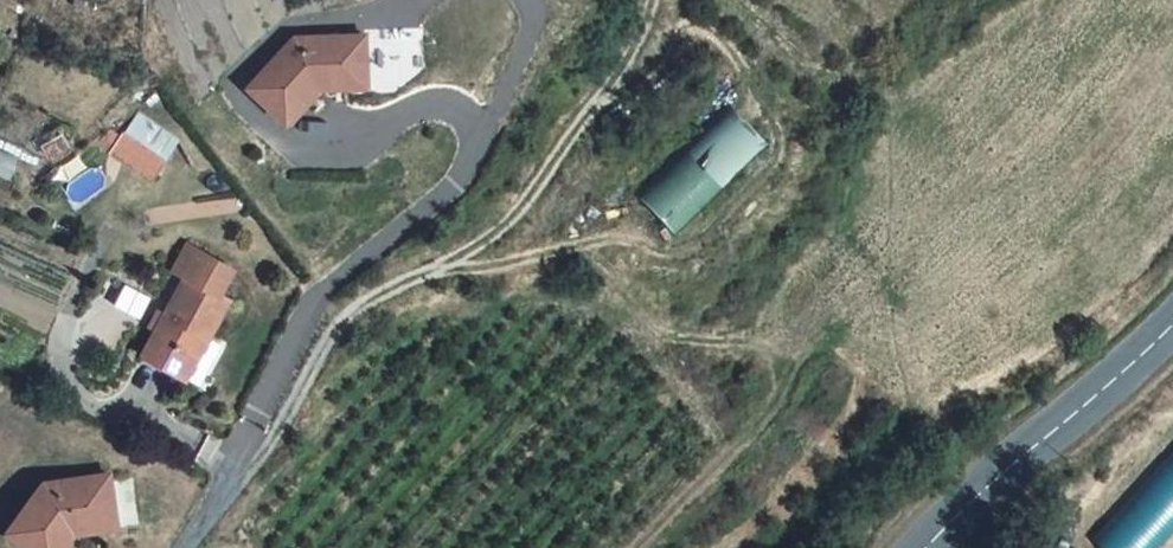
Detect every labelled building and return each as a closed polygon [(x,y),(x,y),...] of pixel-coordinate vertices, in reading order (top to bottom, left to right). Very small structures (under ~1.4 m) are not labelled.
[(242,69),(277,104),(310,71),(317,63),(325,71),(344,71),(344,49),(359,49),(359,21),(290,21),(242,69)] [(359,71),(359,49),(344,49),(344,71),(359,71)] [(635,199),(675,236),(762,140),(722,104),(635,199)] [(110,151),(155,181),(183,139),(138,109),(110,151)] [(166,262),(125,342),(167,364),(168,362),(183,369),(203,330),(188,323),(208,284),(198,279),(211,255),(165,231),(152,255),(166,262)] [(45,543),(70,505),(71,511),(91,507),(86,484),(100,481),(94,452),(30,465),(0,512),(0,516),(45,543)] [(1090,536),(1101,547),(1147,547),(1172,522),(1172,454),(1090,536)] [(86,484),(91,507),(105,504),(100,481),(86,484)]
